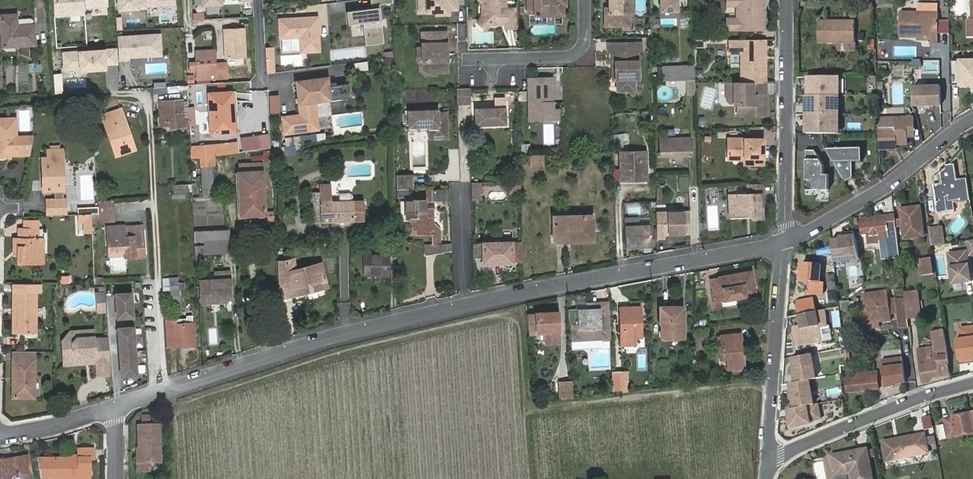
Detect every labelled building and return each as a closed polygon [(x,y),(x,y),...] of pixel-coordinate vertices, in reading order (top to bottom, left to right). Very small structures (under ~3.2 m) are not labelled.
[(53,18),(85,15),(84,8),(108,6),(107,0),(52,0),(53,18)] [(117,9),(175,6),(175,0),(117,0),(117,9)] [(371,7),(346,10),(348,24),(363,22),(366,45),(384,43),(379,4),(394,2),(393,0),(371,0),(371,7)] [(435,11),(444,11),(444,9),(447,9),(455,9),(455,0),(417,0),(417,11),(435,11)] [(482,16),(490,24),(504,24),(504,28),(515,28),(514,8),(506,8),(505,0),(478,0),(481,3),(482,16)] [(528,12),(535,13),(535,14),(561,13),(561,3),(561,0),(528,0),(528,12)] [(606,13),(603,13),(603,25),(628,25),(627,13),(631,13),(630,0),(606,0),(606,8),(606,13)] [(660,9),(677,8),(676,0),(660,0),(660,9)] [(726,4),(736,4),(739,8),(740,13),(736,17),(726,17),(726,28),(763,28),(763,17),(759,13),(759,8),(766,2),(766,0),(726,0),(726,4)] [(928,33),(928,39),(938,39),(938,4),(918,4),(918,11),(899,11),(899,36),(917,36),(917,32),(928,33)] [(1,46),(35,45),(33,24),(17,25),(16,14),(0,14),(0,24),(1,46)] [(319,15),(277,18),(279,39),(298,37),(299,53),(321,52),(319,15)] [(482,16),(476,21),(485,29),(490,24),(482,16)] [(818,20),(818,41),(837,41),(855,41),(855,20),(818,20)] [(244,58),(243,27),(223,28),(224,59),(244,58)] [(161,32),(118,36),(118,48),(119,59),(163,56),(161,32)] [(420,33),(421,48),(423,50),(423,59),(421,61),(421,69),(427,75),(435,75),(435,72),(445,72),(445,32),(420,33)] [(760,47),(760,38),(728,39),(728,51),(739,51),(739,81),(760,80),(765,80),(765,47),(760,47)] [(855,41),(837,41),(837,50),(855,50),(855,41)] [(641,42),(619,43),(619,50),(611,51),(612,79),(616,79),(616,90),(635,89),(635,78),(634,66),(638,66),(638,51),(641,52),(641,42)] [(619,43),(607,43),(607,51),(619,50),(619,43)] [(264,46),(264,73),(274,73),(274,46),(264,46)] [(118,48),(60,51),(62,75),(107,72),(107,66),(119,66),(119,59),(118,48)] [(381,52),(384,67),(393,65),(391,51),(381,52)] [(300,54),(280,57),(282,67),(301,64),(300,54)] [(214,55),(195,56),(195,61),(189,62),(189,72),(196,72),(197,79),(226,78),(225,65),(214,65),(214,62),(214,55)] [(962,71),(962,85),(972,85),(972,60),(962,60),(962,61),(962,71)] [(925,62),(925,76),(939,76),(939,62),(925,62)] [(175,65),(161,67),(162,80),(177,78),(175,65)] [(695,79),(694,65),(661,66),(662,80),(675,80),(685,79),(695,79)] [(808,133),(835,133),(837,76),(810,75),(808,133)] [(529,121),(549,121),(548,113),(551,113),(554,111),(552,77),(527,78),(529,121)] [(320,129),(318,116),(316,102),(331,100),(352,97),(350,84),(330,86),(329,78),(298,82),(302,115),(284,117),(286,134),(320,129)] [(686,93),(685,79),(675,80),(675,93),(686,93)] [(695,93),(695,79),(685,79),(686,93),(695,93)] [(760,94),(760,80),(739,81),(727,81),(727,96),(729,100),(737,100),(737,110),(765,110),(765,93),(760,94)] [(186,86),(186,85),(185,85),(152,88),(152,94),(165,94),(164,92),(186,91),(186,86)] [(941,105),(941,87),(915,87),(915,104),(941,105)] [(470,89),(457,90),(457,103),(470,103),(470,89)] [(228,111),(233,111),(232,92),(208,93),(210,133),(229,132),(228,111)] [(279,93),(269,94),(270,111),(279,111),(279,93)] [(188,126),(187,109),(181,109),(181,103),(181,100),(158,101),(160,125),(169,125),(169,127),(188,126)] [(316,102),(318,116),(333,114),(331,100),(316,102)] [(425,123),(425,126),(437,126),(437,138),(448,138),(447,110),(437,110),(437,107),(406,108),(406,126),(417,126),(417,122),(425,123)] [(492,122),(492,126),(505,126),(504,107),(473,107),(473,125),(484,126),(485,122),(492,122)] [(102,115),(109,138),(113,136),(120,155),(134,149),(120,108),(102,115)] [(548,113),(549,121),(559,121),(558,111),(554,111),(551,113),(548,113)] [(914,116),(878,118),(878,127),(879,148),(897,148),(897,144),(896,140),(908,140),(908,135),(915,135),(914,116)] [(29,155),(32,135),(15,136),(15,118),(0,118),(0,156),(6,156),(11,156),(29,155)] [(545,124),(545,142),(554,143),(554,124),(545,124)] [(417,126),(406,126),(406,128),(425,128),(425,138),(437,138),(437,126),(425,126),(417,126)] [(156,134),(157,142),(166,142),(165,134),(156,134)] [(315,134),(284,139),(285,146),(316,142),(315,134)] [(113,136),(109,138),(115,156),(120,155),(113,136)] [(660,138),(660,156),(690,155),(689,137),(660,138)] [(728,160),(740,160),(741,157),(748,157),(748,166),(763,166),(762,139),(727,140),(728,160)] [(191,147),(192,158),(200,157),(209,156),(212,155),(220,155),(229,153),(228,143),(191,147)] [(293,150),(292,146),(280,148),(281,157),(289,156),(288,151),(293,150)] [(865,148),(824,148),(845,183),(853,178),(853,163),(865,163),(865,148)] [(41,158),(42,171),(45,171),(45,179),(42,180),(42,190),(63,190),(61,149),(47,149),(47,157),(41,158)] [(830,174),(825,174),(825,167),(815,149),(808,149),(807,189),(829,190),(830,174)] [(271,160),(270,150),(263,151),(263,153),(263,160),(263,161),(271,160)] [(620,152),(621,180),(646,179),(645,151),(620,152)] [(209,156),(200,157),(202,196),(212,196),(210,166),(213,166),(212,155),(209,156)] [(529,155),(530,166),(546,166),(546,155),(529,155)] [(238,164),(240,215),(263,214),(261,163),(238,164)] [(970,200),(966,177),(956,178),(954,163),(944,165),(944,168),(937,173),(939,183),(931,184),(935,213),(954,211),(953,202),(970,200)] [(411,175),(396,175),(396,188),(403,188),(411,188),(411,175)] [(320,183),(320,192),(320,196),(331,196),(331,184),(320,183)] [(481,183),(471,183),(471,195),(471,200),(481,200),(481,183)] [(184,184),(171,184),(171,198),(185,198),(184,184)] [(763,184),(748,184),(748,193),(728,193),(728,216),(742,216),(745,212),(749,212),(750,217),(760,217),(759,194),(763,193),(763,184)] [(432,190),(432,201),(447,201),(447,189),(432,190)] [(320,196),(320,192),(310,192),(310,221),(361,221),(361,201),(350,201),(336,201),(331,202),(331,196),(320,196)] [(98,200),(99,213),(112,212),(112,199),(98,200)] [(208,200),(208,217),(199,217),(199,225),(222,225),(222,200),(208,200)] [(418,218),(418,234),(432,234),(432,244),(440,244),(440,230),(433,229),(433,209),(425,209),(425,201),(406,201),(406,218),(412,218),(418,218)] [(65,202),(47,203),(48,216),(65,215),(65,202)] [(719,228),(720,206),(708,206),(707,228),(719,228)] [(900,209),(903,239),(924,236),(920,206),(900,209)] [(688,210),(655,211),(656,239),(664,239),(664,235),(689,234),(688,210)] [(99,213),(91,214),(91,223),(96,222),(96,220),(99,220),(99,219),(99,213)] [(91,214),(83,215),(83,223),(84,233),(92,233),(91,223),(91,214)] [(895,221),(894,214),(859,218),(860,225),(886,222),(895,221)] [(553,215),(553,240),(592,240),(592,215),(553,215)] [(39,220),(24,220),(24,227),(37,228),(40,228),(39,220)] [(886,222),(860,225),(861,235),(867,234),(868,243),(881,241),(882,247),(887,247),(898,246),(895,221),(886,222)] [(142,224),(124,225),(125,237),(142,236),(142,224)] [(106,226),(107,253),(123,252),(123,257),(135,256),(135,251),(143,251),(142,236),(125,237),(124,225),(106,226)] [(649,225),(625,226),(626,247),(650,246),(649,225)] [(942,226),(929,228),(932,246),(944,244),(942,226)] [(13,237),(12,249),(18,249),(18,256),(18,262),(42,263),(43,238),(37,238),(37,228),(24,227),(18,227),(18,237),(13,237)] [(204,241),(227,240),(226,229),(194,231),(194,241),(204,241)] [(840,240),(832,241),(834,259),(842,258),(859,256),(854,231),(842,232),(842,233),(842,235),(839,236),(840,240)] [(228,252),(227,240),(204,241),(205,253),(228,252)] [(482,242),(482,262),(511,262),(511,261),(521,261),(521,242),(511,243),(511,241),(482,242)] [(432,244),(424,244),(425,256),(451,251),(450,243),(440,244),(432,244)] [(971,282),(967,251),(948,254),(953,284),(971,282)] [(123,252),(107,253),(107,258),(108,272),(124,271),(123,257),(123,252)] [(363,252),(363,275),(389,275),(388,252),(363,252)] [(292,258),(285,260),(287,272),(295,269),(292,258)] [(918,261),(919,275),(932,274),(931,259),(918,261)] [(278,261),(279,282),(286,280),(291,296),(326,287),(319,263),(295,269),(287,272),(285,260),(278,261)] [(801,263),(799,281),(819,282),(820,265),(801,263)] [(898,263),(890,265),(892,280),(900,279),(898,263)] [(718,278),(723,301),(755,294),(750,271),(718,278)] [(208,303),(222,302),(230,302),(228,272),(212,273),(213,279),(199,280),(200,303),(208,303)] [(177,278),(163,278),(163,291),(170,291),(171,300),(178,300),(177,290),(177,287),(177,278)] [(714,302),(723,301),(718,278),(709,279),(714,302)] [(286,280),(279,282),(280,299),(291,296),(286,280)] [(40,284),(13,284),(12,332),(35,333),(36,292),(40,292),(40,284)] [(836,290),(828,291),(828,302),(837,301),(836,290)] [(916,290),(904,292),(905,298),(907,315),(907,317),(908,319),(920,317),(916,290)] [(798,315),(811,312),(806,291),(791,294),(795,315),(798,315)] [(863,294),(865,313),(866,323),(878,322),(890,320),(889,315),(888,304),(886,291),(863,294)] [(132,293),(116,294),(116,311),(119,310),(119,318),(133,317),(132,293)] [(895,297),(887,298),(888,304),(889,315),(897,314),(896,300),(895,297)] [(907,315),(905,298),(896,300),(897,314),(898,316),(907,315)] [(841,311),(850,310),(848,300),(840,301),(841,311)] [(577,310),(579,341),(600,340),(609,339),(608,301),(598,301),(598,309),(587,309),(577,310)] [(598,301),(586,302),(587,309),(598,309),(598,301)] [(619,307),(620,345),(635,345),(635,338),(640,338),(639,306),(619,307)] [(659,307),(660,337),(683,337),(682,307),(659,307)] [(795,346),(821,341),(818,328),(826,326),(825,316),(824,310),(811,312),(798,315),(800,325),(793,326),(792,331),(795,346)] [(557,312),(526,314),(527,331),(544,330),(544,334),(545,343),(559,342),(557,312)] [(184,319),(174,319),(174,324),(192,324),(192,316),(191,315),(184,315),(184,319)] [(907,317),(907,315),(898,316),(898,319),(899,328),(907,327),(906,318),(907,317)] [(174,319),(165,320),(166,346),(194,345),(193,324),(192,324),(174,324),(174,319)] [(134,327),(117,328),(118,345),(121,344),(121,352),(135,351),(134,327)] [(960,328),(962,339),(955,340),(958,365),(972,363),(972,327),(960,328)] [(107,338),(106,329),(92,330),(93,339),(107,338)] [(917,349),(921,379),(922,378),(923,383),(929,383),(928,378),(947,375),(946,363),(948,363),(943,329),(930,331),(932,345),(930,347),(917,349)] [(108,361),(107,338),(93,339),(92,330),(69,331),(61,340),(63,365),(84,363),(83,356),(93,355),(94,363),(108,361)] [(724,347),(727,369),(743,367),(740,334),(720,336),(721,347),(724,347)] [(34,351),(12,351),(12,397),(34,397),(34,351)] [(119,359),(120,376),(136,375),(135,351),(121,352),(122,359),(119,359)] [(810,354),(791,358),(794,373),(795,382),(808,380),(815,379),(810,354)] [(94,363),(93,355),(83,356),(84,363),(94,363)] [(902,358),(882,361),(885,388),(894,386),(894,384),(900,384),(906,383),(902,358)] [(109,374),(108,361),(94,363),(94,375),(109,374)] [(612,391),(627,391),(626,371),(612,371),(612,391)] [(845,375),(847,392),(878,389),(876,371),(845,375)] [(813,404),(808,380),(795,382),(793,383),(791,383),(792,391),(790,391),(793,408),(813,404)] [(572,397),(571,382),(559,383),(560,398),(572,397)] [(819,419),(816,404),(813,404),(793,408),(789,409),(790,416),(788,417),(790,427),(810,423),(809,421),(819,419)] [(971,413),(943,419),(944,425),(937,426),(940,438),(946,437),(947,438),(972,433),(972,423),(971,413)] [(149,414),(140,414),(140,422),(149,422),(149,414)] [(137,426),(138,462),(151,462),(159,462),(158,426),(137,426)] [(882,441),(886,461),(928,453),(925,433),(882,441)] [(835,477),(849,474),(850,478),(872,478),(866,448),(831,455),(835,477)] [(50,477),(69,477),(69,478),(89,478),(89,459),(93,459),(93,449),(77,449),(78,456),(77,456),(76,461),(68,461),(68,459),(50,458),(50,477)] [(26,457),(0,461),(0,478),(30,478),(26,457)] [(151,473),(151,462),(138,462),(135,462),(135,473),(151,473)]
